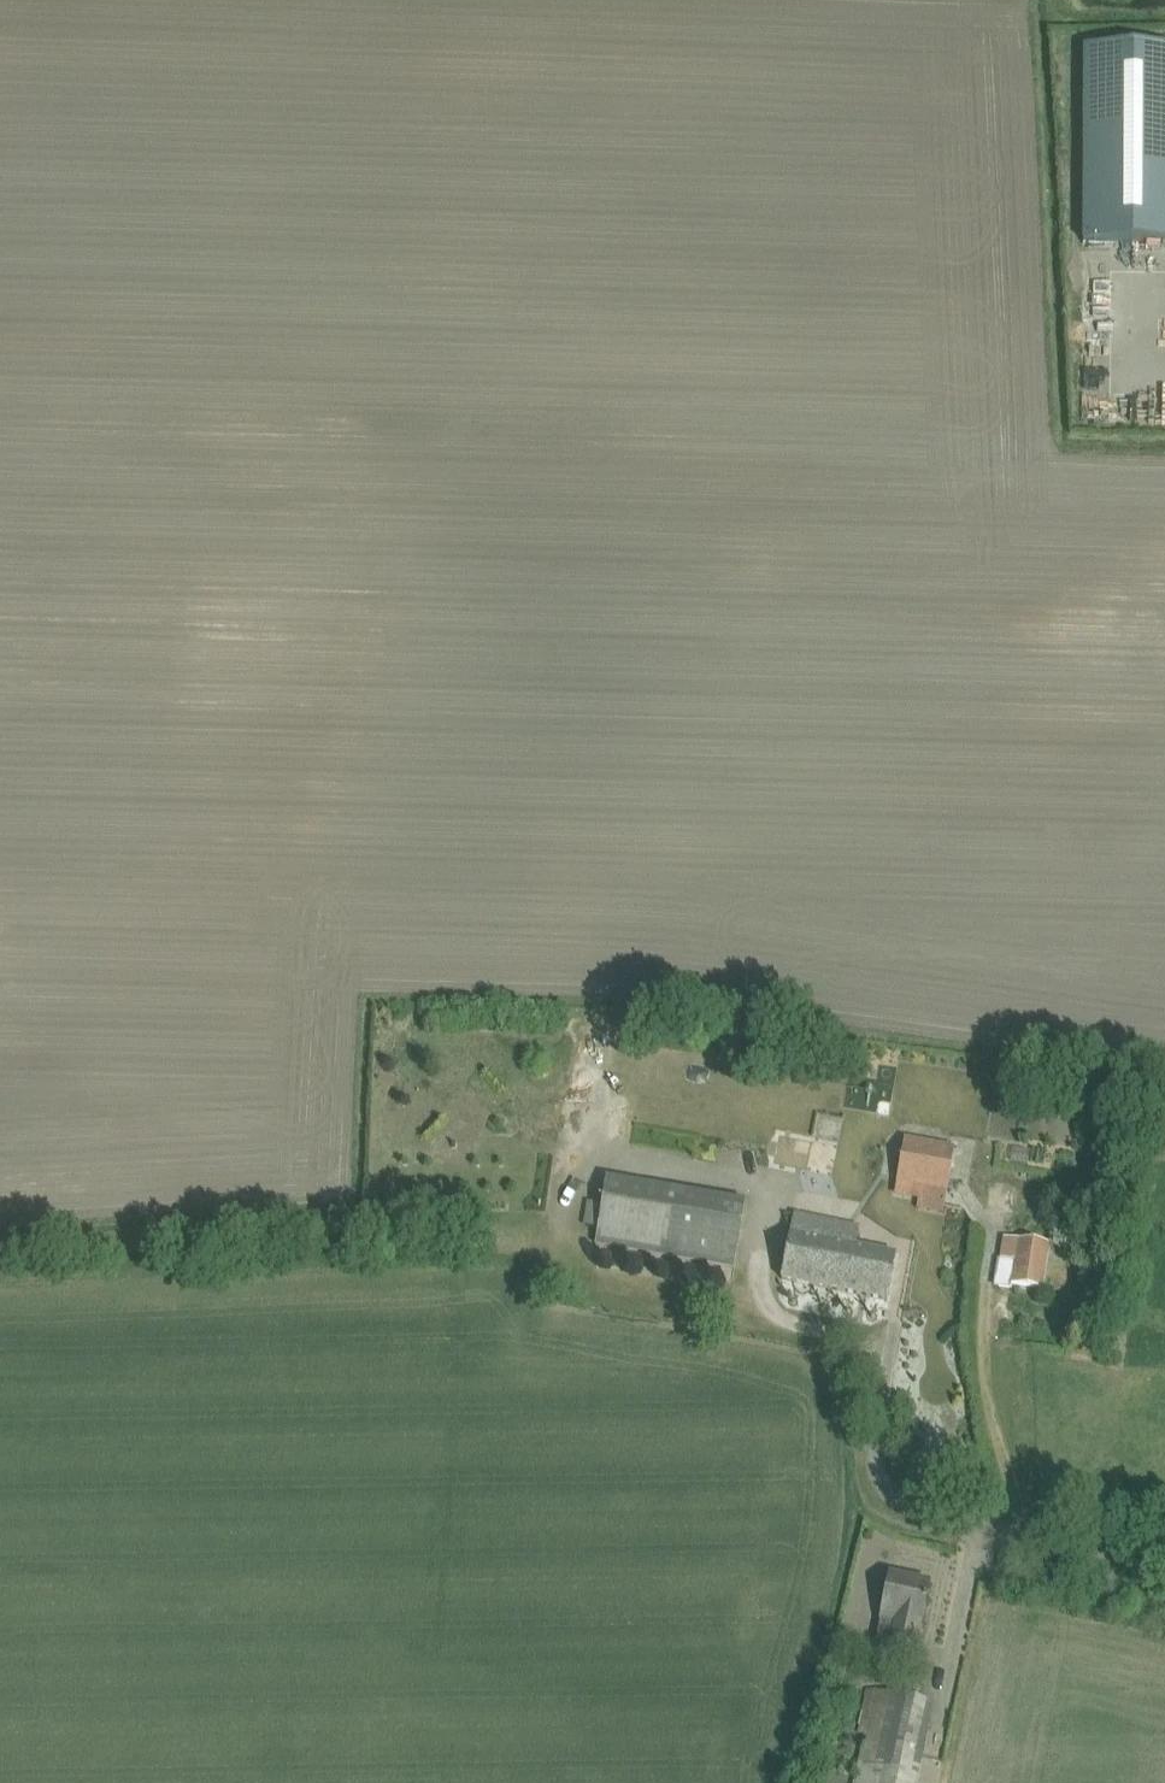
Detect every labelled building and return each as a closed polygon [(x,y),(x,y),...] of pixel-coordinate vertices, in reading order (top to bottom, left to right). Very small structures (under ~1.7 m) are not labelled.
[(1084,242),(1164,243),(1164,50),(1085,50),(1084,242)] [(794,1093),(790,1122),(823,1127),(828,1098),(794,1093)] [(946,1190),(952,1148),(902,1140),(895,1181),(946,1190)] [(735,1266),(746,1199),(607,1176),(595,1242),(735,1266)] [(887,1300),(892,1276),(896,1255),(855,1247),(859,1232),(831,1226),(828,1241),(790,1234),(781,1279),(887,1300)] [(1041,1288),(1045,1263),(1047,1245),(1005,1239),(1002,1258),(1016,1260),(1012,1284),(1041,1288)] [(916,1641),(924,1607),(929,1585),(890,1576),(877,1634),(916,1641)] [(856,1782),(914,1782),(931,1703),(875,1691),(865,1689),(856,1733),(866,1735),(856,1782)]
